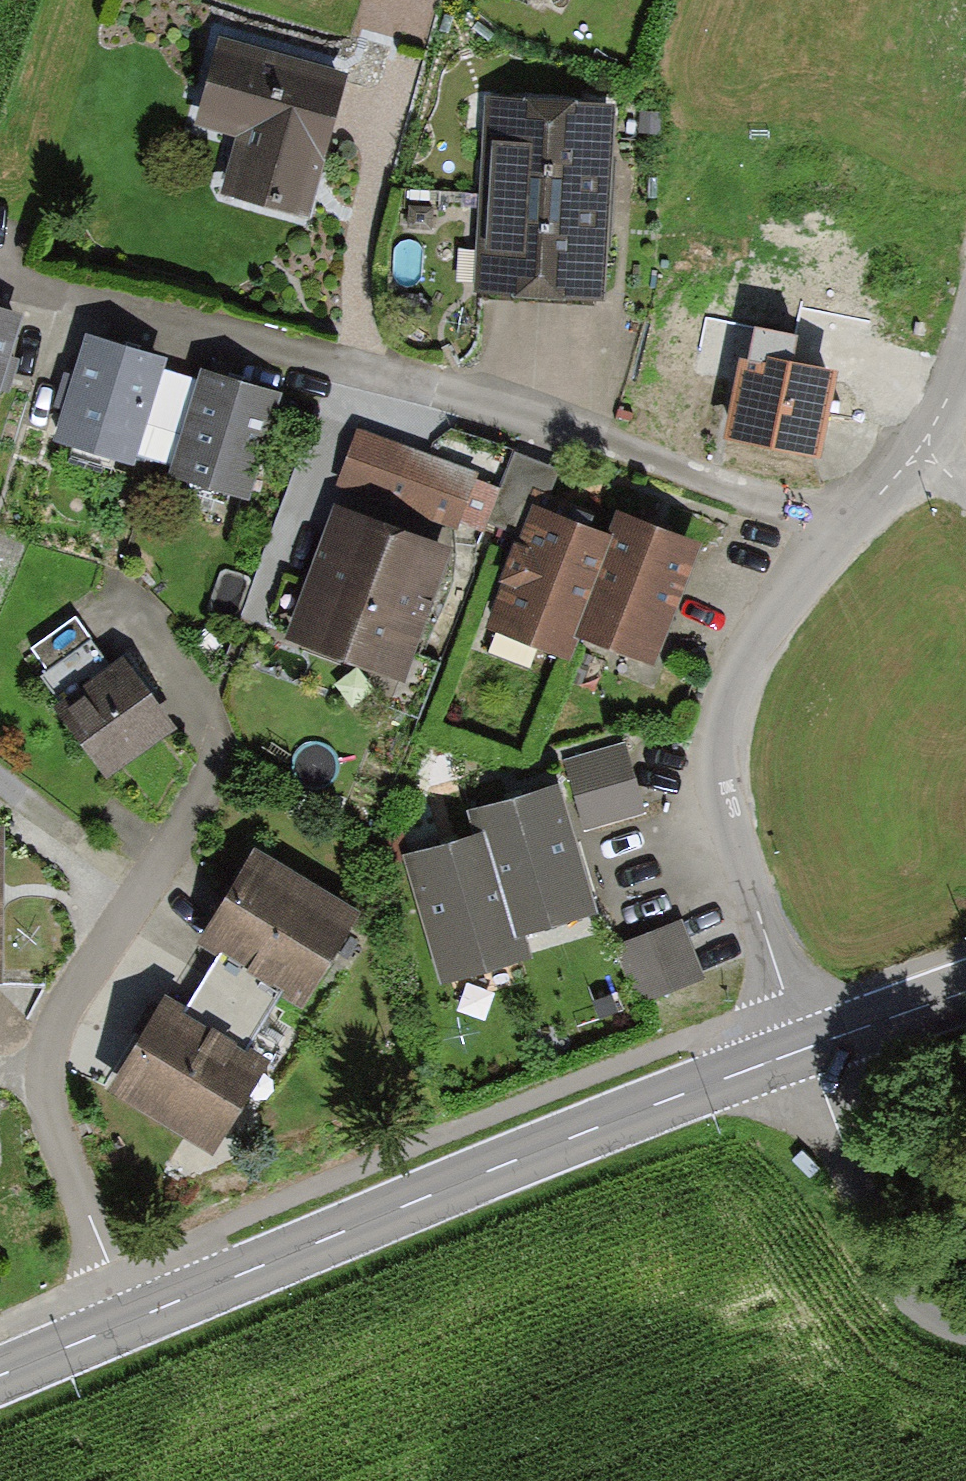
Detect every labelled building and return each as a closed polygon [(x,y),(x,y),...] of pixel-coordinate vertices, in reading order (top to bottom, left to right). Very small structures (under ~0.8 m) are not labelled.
[(223,200),(293,221),(336,80),(224,47),(201,124),(242,136),(223,200)] [(481,198),(610,204),(615,103),(486,97),(481,198)] [(478,293),(604,301),(610,204),(481,198),(478,293)] [(11,318),(0,314),(0,350),(11,318)] [(155,360),(84,340),(55,441),(126,461),(155,360)] [(837,377),(742,360),(727,442),(822,459),(837,377)] [(268,397),(200,375),(168,476),(236,498),(268,397)] [(477,475),(360,429),(337,488),(457,535),(461,527),(479,534),(495,493),(473,485),(477,475)] [(455,551),(335,507),(285,641),(405,685),(455,551)] [(606,538),(534,507),(484,628),(574,664),(582,645),(577,643),(615,541),(606,538)] [(655,671),(700,547),(615,515),(606,538),(615,541),(577,643),(582,645),(655,671)] [(59,711),(108,780),(173,734),(122,664),(111,672),(74,619),(35,647),(52,672),(48,676),(68,704),(59,711)] [(627,743),(564,762),(584,831),(648,812),(627,743)] [(512,940),(528,936),(595,916),(558,789),(475,813),(481,837),(512,940)] [(0,832),(0,989),(7,989),(10,832),(0,832)] [(481,837),(403,859),(441,988),(535,960),(528,936),(512,940),(481,837)] [(255,848),(199,938),(223,949),(286,988),(305,1003),(361,913),(255,848)] [(683,923),(615,947),(636,1006),(704,982),(683,923)] [(183,1013),(247,1052),(286,988),(223,949),(183,1013)] [(112,1092),(218,1157),(273,1068),(247,1052),(183,1013),(168,1003),(112,1092)]
